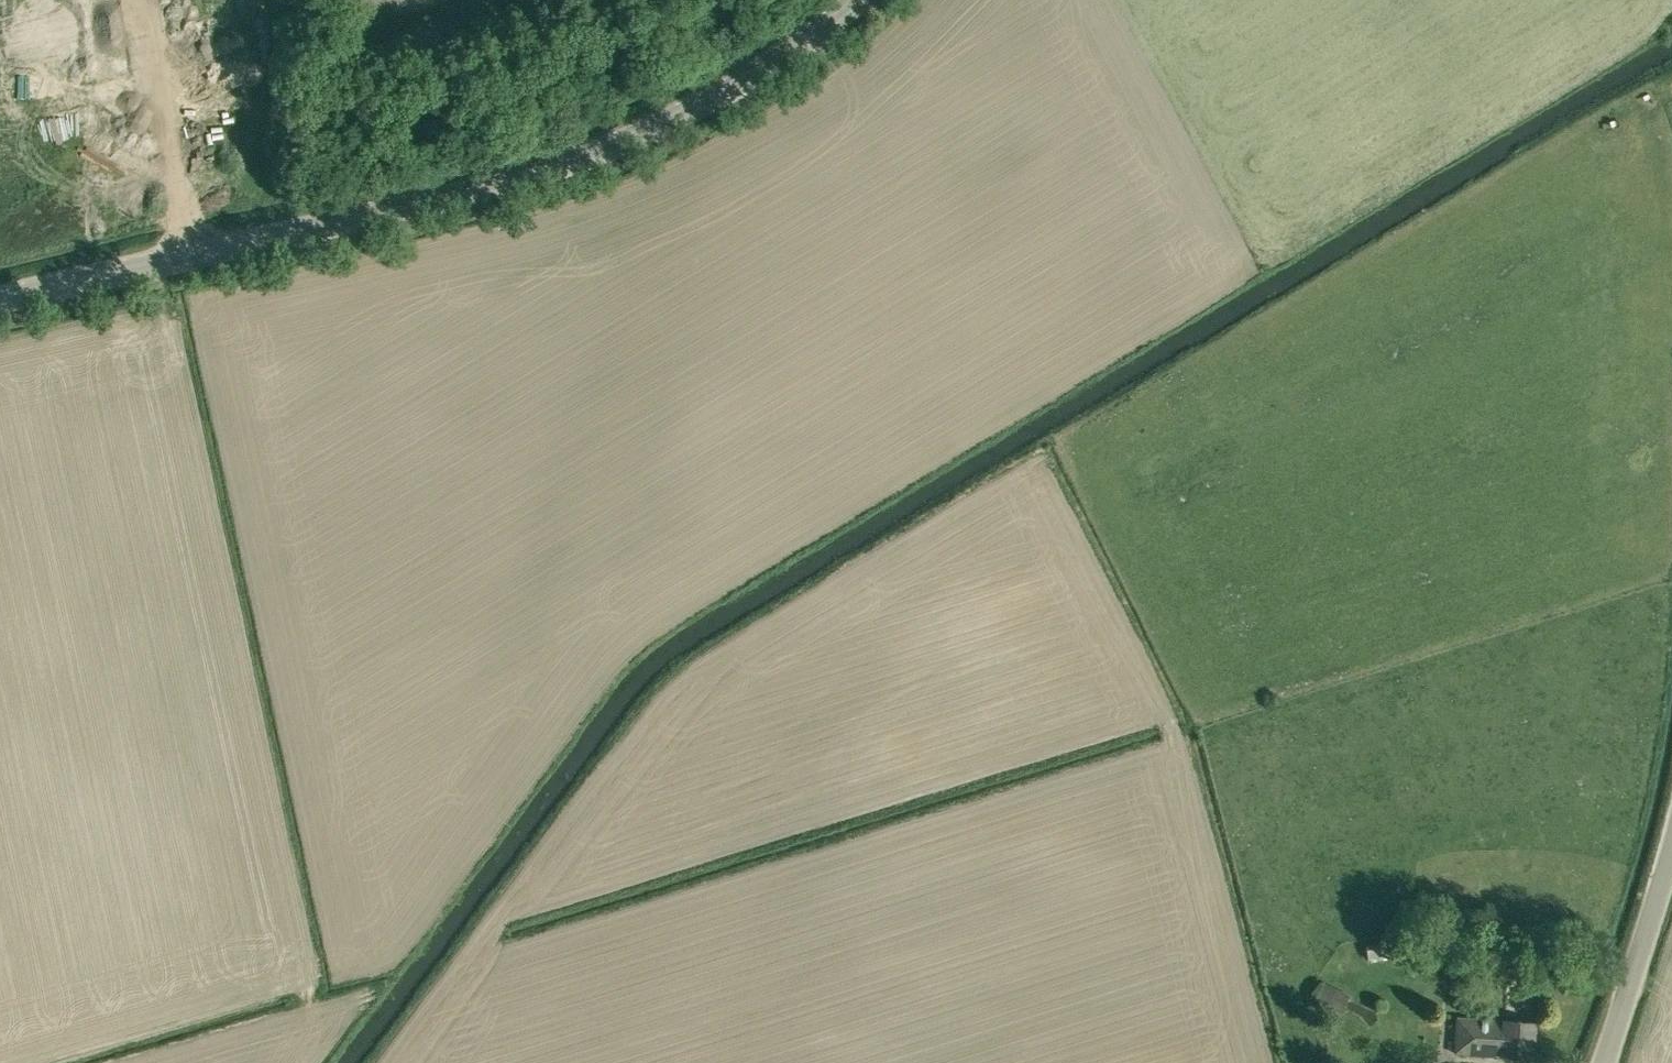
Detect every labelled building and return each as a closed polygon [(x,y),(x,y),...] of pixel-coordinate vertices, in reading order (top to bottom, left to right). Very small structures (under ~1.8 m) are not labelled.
[(1393,939),(1365,943),(1367,957),(1395,953),(1393,939)] [(1315,997),(1331,1005),(1339,988),(1323,980),(1315,997)] [(1457,1018),(1455,1053),(1500,1056),(1500,1058),(1532,1060),(1535,1022),(1503,1020),(1503,1021),(1457,1018)]
